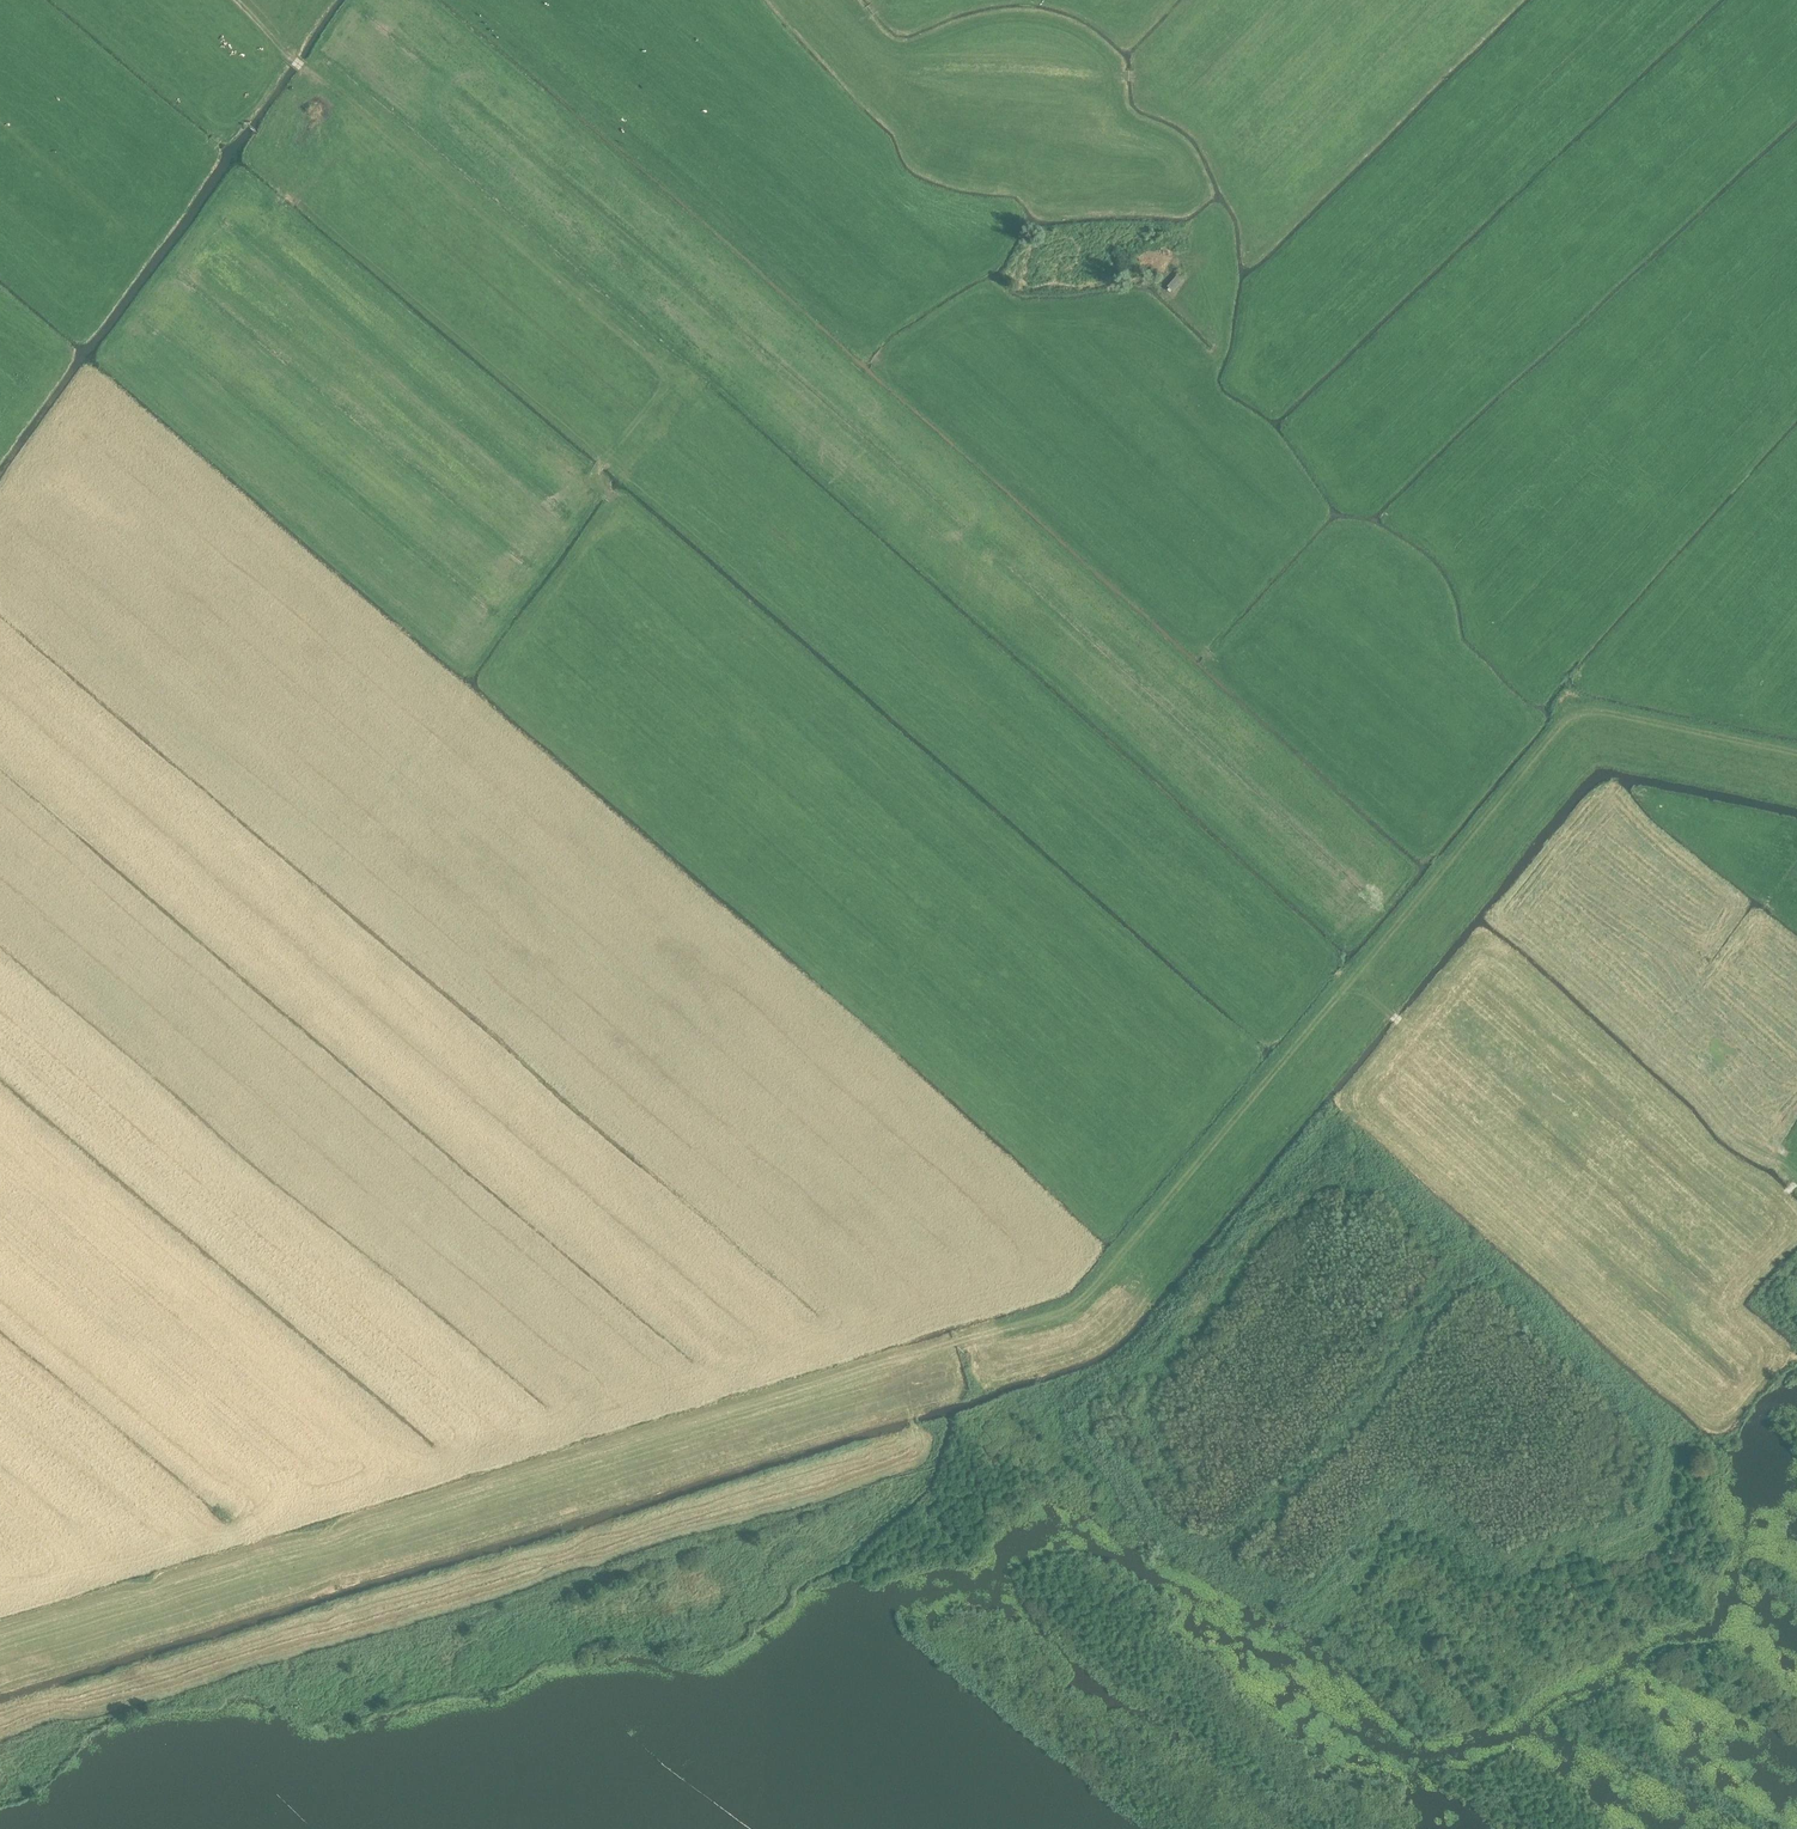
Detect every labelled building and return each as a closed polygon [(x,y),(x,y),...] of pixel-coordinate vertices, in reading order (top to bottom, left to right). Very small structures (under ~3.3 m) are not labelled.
[(1168,283),(1174,289),(1187,275),(1181,269),(1168,283)]
